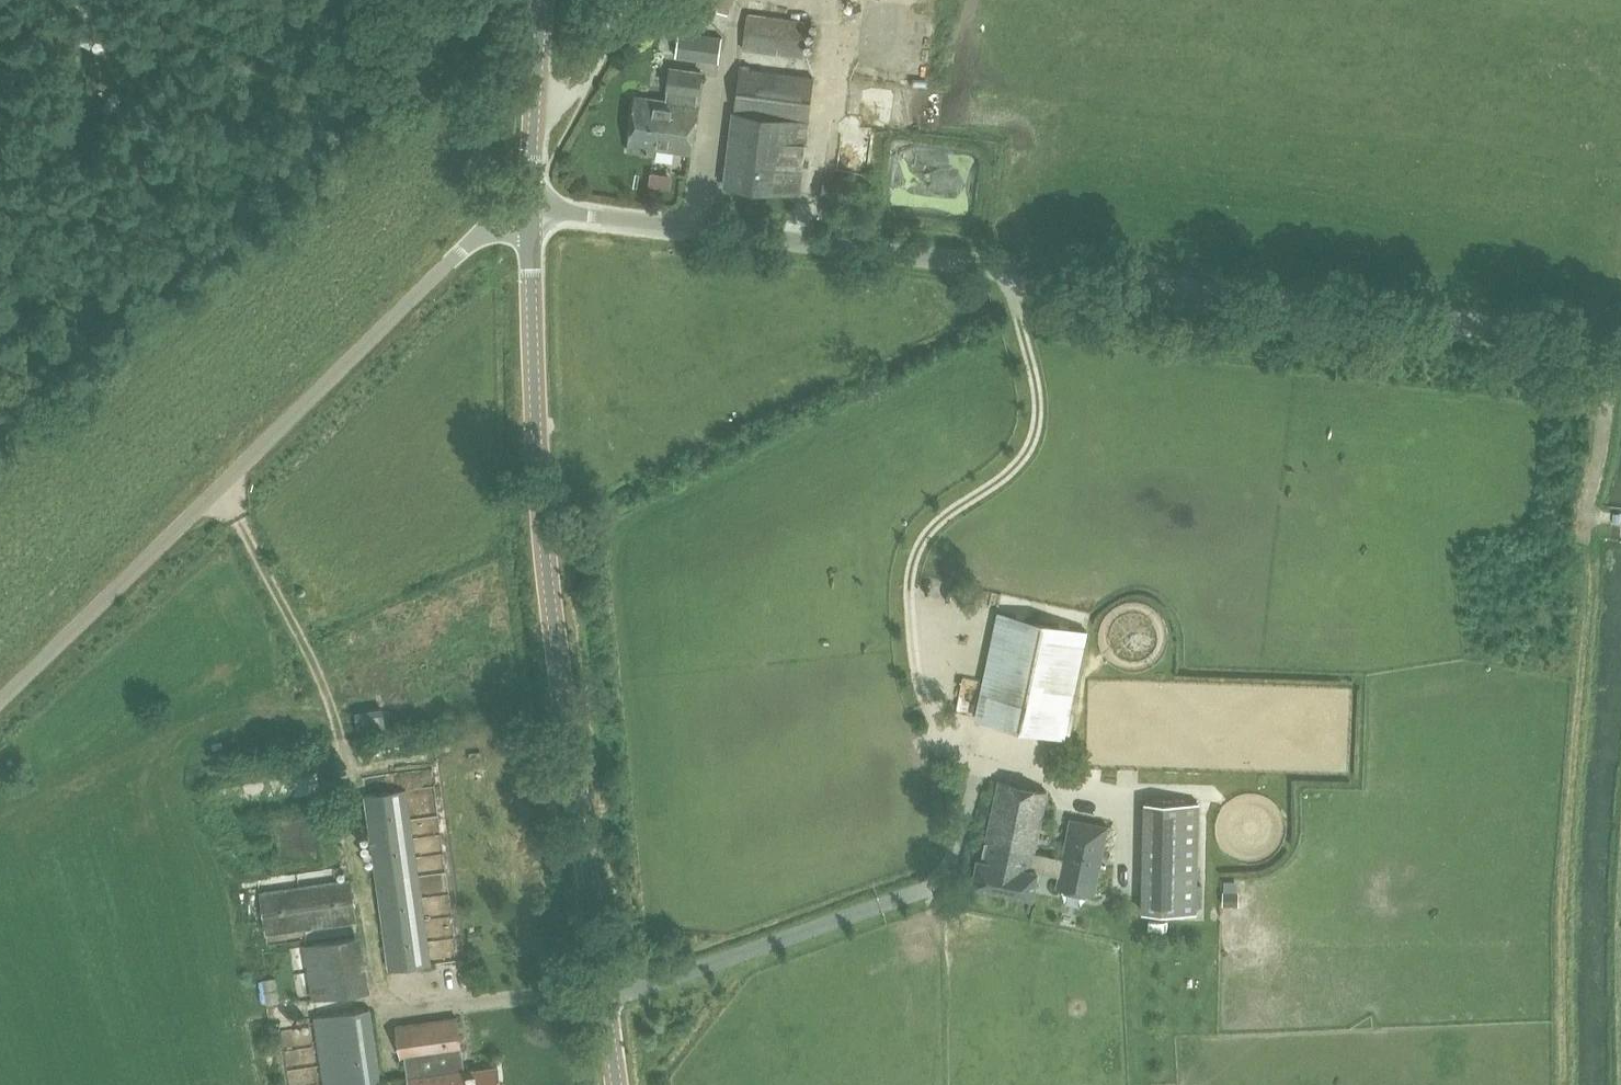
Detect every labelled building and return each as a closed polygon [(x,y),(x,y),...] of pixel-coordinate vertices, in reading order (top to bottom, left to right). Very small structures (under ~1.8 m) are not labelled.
[(727,12),(732,0),(702,0),(701,1),(727,12)] [(810,9),(789,6),(788,16),(747,11),(743,48),(804,57),(810,9)] [(677,56),(719,62),(723,36),(681,30),(677,56)] [(629,149),(654,153),(655,146),(691,151),(697,103),(699,93),(700,93),(703,70),(669,65),(666,89),(668,89),(666,99),(637,95),(629,149)] [(724,185),(800,194),(809,120),(814,75),(739,66),(734,109),(732,109),(724,185)] [(965,180),(945,178),(946,166),(918,163),(914,203),(951,207),(952,199),(962,201),(965,180)] [(821,196),(834,197),(836,182),(823,180),(821,196)] [(975,717),(1066,736),(1088,628),(998,609),(975,717)] [(356,714),(359,731),(386,727),(384,710),(356,714)] [(1097,882),(1108,825),(1071,818),(1063,857),(1034,851),(1047,790),(999,780),(983,859),(978,858),(973,884),(1033,896),(1039,865),(1061,870),(1060,875),(1097,882)] [(364,793),(389,969),(432,963),(413,823),(407,787),(364,793)] [(446,795),(420,797),(422,822),(448,820),(446,795)] [(1142,909),(1198,911),(1200,801),(1144,799),(1142,909)] [(266,816),(273,864),(338,855),(331,807),(266,816)] [(437,829),(437,876),(452,876),(452,829),(437,829)] [(260,892),(266,933),(359,921),(352,879),(260,892)] [(1224,891),(1223,904),(1239,904),(1239,891),(1224,891)] [(304,943),(314,998),(372,988),(362,933),(304,943)] [(468,950),(455,949),(455,935),(437,934),(437,948),(444,948),(444,964),(468,965),(468,950)] [(278,989),(276,979),(264,981),(265,991),(278,989)] [(326,1084),(383,1084),(371,1006),(315,1015),(326,1084)] [(410,1084),(501,1084),(498,1065),(465,1069),(457,1016),(398,1024),(402,1058),(406,1057),(408,1075),(409,1074),(410,1084)]
